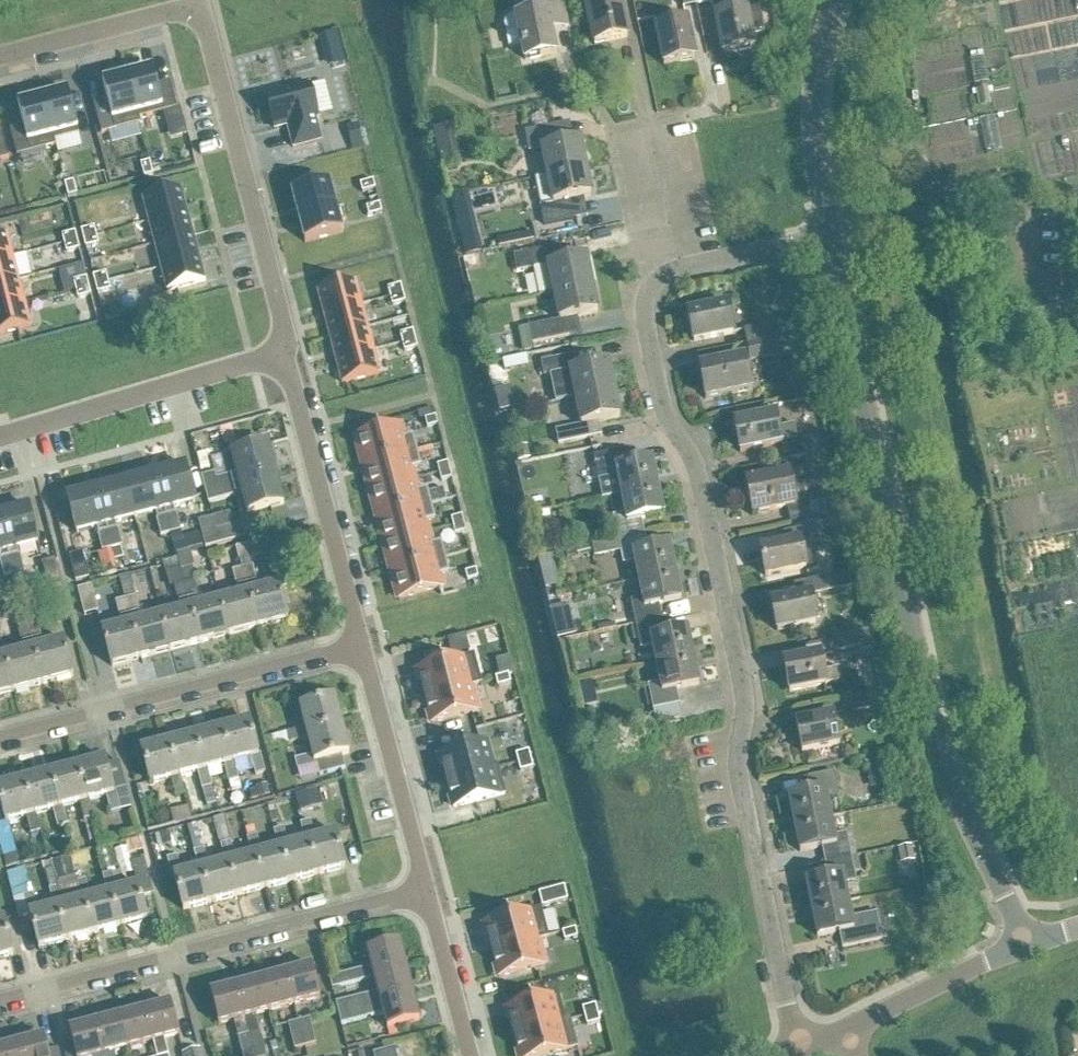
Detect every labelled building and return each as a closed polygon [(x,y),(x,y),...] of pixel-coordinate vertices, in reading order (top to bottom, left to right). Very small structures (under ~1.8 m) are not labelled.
[(560,0),(536,0),(539,15),(516,20),(515,16),(498,20),(504,49),(522,46),(525,63),(555,56),(549,27),(565,23),(560,0)] [(586,11),(594,47),(627,40),(619,4),(618,4),(617,0),(584,0),(586,11)] [(697,7),(696,0),(681,0),(683,9),(697,7)] [(744,0),(740,0),(726,3),(717,4),(713,8),(715,19),(722,57),(754,50),(751,35),(764,33),(760,10),(746,12),(744,0)] [(673,26),(671,13),(653,16),(657,39),(664,68),(695,62),(688,24),(673,26)] [(152,72),(128,78),(139,121),(163,115),(177,111),(170,85),(157,89),(152,72)] [(107,102),(94,106),(102,136),(141,126),(139,121),(128,78),(102,85),(107,102)] [(309,88),(266,99),(275,131),(288,127),(294,150),(321,143),(315,120),(318,119),(309,88)] [(68,94),(44,100),(55,143),(79,137),(68,94)] [(23,129),(10,132),(17,159),(21,158),(45,151),(56,148),(55,143),(44,100),(17,107),(23,129)] [(357,128),(346,131),(351,149),(362,146),(357,128)] [(460,164),(452,128),(433,132),(441,168),(460,164)] [(557,128),(524,135),(528,154),(523,155),(529,182),(534,181),(546,178),(586,170),(581,142),(560,147),(557,128)] [(9,161),(2,135),(0,135),(0,163),(9,161)] [(150,165),(141,167),(145,180),(153,177),(150,165)] [(546,178),(534,181),(540,208),(544,228),(576,221),(572,202),(592,198),(586,170),(546,178)] [(376,191),(373,183),(361,186),(363,195),(376,191)] [(73,184),(65,186),(68,199),(70,199),(77,197),(73,184)] [(299,223),(336,213),(330,189),(292,199),(299,223)] [(148,224),(188,214),(182,190),(142,201),(148,224)] [(467,192),(453,195),(469,253),(483,250),(467,192)] [(366,210),(369,218),(381,215),(379,206),(366,210)] [(305,247),(343,237),(336,213),(299,223),(305,247)] [(194,237),(188,214),(148,224),(154,247),(194,237)] [(84,241),(97,237),(95,229),(82,232),(84,241)] [(62,237),(64,246),(77,242),(75,234),(62,237)] [(0,238),(0,262),(14,259),(8,235),(0,238)] [(99,246),(97,237),(84,241),(86,249),(99,246)] [(201,260),(194,237),(154,247),(160,271),(201,260)] [(77,242),(64,246),(66,254),(79,251),(77,242)] [(551,250),(513,258),(517,275),(533,271),(539,299),(553,296),(593,287),(587,259),(554,266),(551,250)] [(0,262),(0,287),(20,282),(14,259),(0,262)] [(201,260),(160,271),(167,294),(207,284),(201,260)] [(94,279),(96,287),(109,284),(107,275),(94,279)] [(74,284),(76,292),(89,289),(87,280),(74,284)] [(0,287),(0,312),(26,305),(20,282),(0,287)] [(323,317),(363,307),(357,283),(317,294),(323,317)] [(109,284),(96,287),(98,296),(111,292),(109,284)] [(388,290),(390,299),(403,295),(400,287),(388,290)] [(593,287),(553,296),(558,323),(528,329),(531,346),(569,338),(566,322),(599,315),(593,287)] [(89,289),(76,292),(78,301),(91,297),(89,289)] [(403,295),(390,299),(392,307),(405,304),(403,295)] [(0,312),(0,337),(32,328),(26,305),(0,312)] [(369,330),(363,307),(323,317),(329,340),(369,330)] [(693,344),(733,336),(728,307),(687,315),(693,344)] [(776,340),(779,339),(776,326),(744,332),(747,346),(776,340)] [(369,330),(329,340),(335,364),(375,353),(369,330)] [(402,345),(415,342),(412,334),(400,337),(402,345)] [(776,340),(776,341),(778,351),(805,346),(803,335),(779,339),(776,340)] [(780,357),(778,351),(776,341),(747,347),(751,363),(780,357)] [(417,351),(415,342),(402,345),(404,354),(417,351)] [(375,353),(335,364),(341,386),(381,376),(375,353)] [(574,401),(615,392),(609,364),(576,371),(573,358),(541,364),(544,378),(550,377),(555,404),(574,401)] [(705,401),(752,392),(745,360),(699,370),(705,401)] [(615,392),(574,401),(580,428),(555,433),(558,447),(590,440),(588,427),(620,420),(615,392)] [(778,430),(775,416),(734,425),(740,455),(782,446),(781,446),(797,442),(793,427),(778,430)] [(438,427),(436,419),(425,421),(427,430),(438,427)] [(356,439),(361,459),(365,458),(367,466),(417,453),(413,438),(402,440),(399,428),(356,439)] [(828,437),(801,442),(805,459),(831,453),(828,437)] [(206,495),(276,477),(268,447),(232,457),(237,479),(231,481),(230,478),(216,481),(215,476),(201,479),(206,495)] [(530,461),(527,447),(514,450),(518,464),(530,461)] [(621,497),(660,490),(659,486),(657,486),(652,462),(629,467),(626,452),(593,459),(601,496),(607,500),(621,497)] [(420,468),(417,453),(367,466),(369,473),(365,474),(370,493),(413,482),(410,470),(420,468)] [(439,476),(450,473),(448,465),(437,468),(439,476)] [(155,476),(171,535),(181,533),(177,517),(174,518),(172,511),(195,505),(185,469),(155,476)] [(452,481),(450,473),(439,476),(441,483),(452,481)] [(161,538),(171,535),(155,476),(126,484),(135,521),(158,515),(160,522),(157,522),(161,538)] [(812,520),(823,517),(836,514),(842,513),(835,481),(820,484),(809,488),(792,492),(789,476),(746,485),(753,517),(787,510),(790,524),(812,520)] [(276,477),(206,495),(208,505),(235,498),(235,495),(241,493),(247,516),(284,507),(276,477)] [(370,493),(376,512),(379,512),(381,519),(431,506),(428,497),(427,491),(416,494),(413,482),(370,493)] [(115,526),(135,521),(126,484),(96,492),(112,551),(122,548),(118,533),(116,533),(115,526)] [(618,542),(644,537),(641,523),(663,518),(658,494),(661,493),(660,490),(621,497),(625,516),(613,519),(618,542)] [(102,553),(112,551),(96,492),(67,500),(76,536),(99,530),(101,537),(98,538),(102,553)] [(442,493),(428,497),(431,506),(445,502),(442,493)] [(379,528),(385,547),(427,535),(424,524),(435,521),(431,506),(381,519),(383,527),(379,528)] [(14,576),(24,574),(20,558),(17,559),(15,552),(38,546),(28,510),(0,517),(0,522),(14,576)] [(453,529),(464,526),(462,519),(451,521),(453,529)] [(216,532),(213,520),(199,524),(206,550),(244,539),(242,526),(216,532)] [(0,556),(2,563),(0,563),(0,566),(7,592),(17,589),(14,576),(0,522),(0,556)] [(466,534),(464,526),(453,529),(455,537),(466,534)] [(765,579),(805,571),(802,556),(824,552),(819,528),(783,535),(786,547),(760,552),(765,579)] [(445,560),(441,545),(431,547),(427,535),(385,547),(390,566),(393,565),(395,572),(445,560)] [(638,582),(678,574),(677,570),(674,571),(669,547),(647,552),(644,537),(618,542),(598,546),(591,547),(594,559),(617,554),(620,554),(622,563),(623,566),(635,564),(638,582)] [(240,563),(266,557),(262,543),(237,550),(240,563)] [(557,553),(541,556),(545,585),(561,583),(557,553)] [(76,584),(90,580),(83,554),(70,558),(76,584)] [(180,571),(179,565),(177,560),(163,564),(166,575),(180,571)] [(394,581),(399,601),(442,590),(438,577),(449,575),(445,560),(395,572),(397,580),(394,581)] [(49,591),(63,587),(56,561),(42,564),(49,591)] [(242,571),(258,630),(288,623),(278,586),(259,591),(253,568),(242,571)] [(229,638),(258,630),(242,571),(233,574),(239,596),(219,602),(229,638)] [(192,572),(181,575),(184,586),(195,583),(192,572)] [(468,583),(478,580),(476,572),(465,575),(468,583)] [(635,627),(661,622),(658,607),(681,602),(676,578),(679,578),(678,574),(638,582),(642,601),(630,603),(633,617),(614,621),(616,631),(635,627)] [(825,595),(857,588),(854,574),(822,581),(825,595)] [(170,653),(161,617),(142,622),(137,598),(136,598),(130,576),(120,579),(125,601),(141,661),(170,653)] [(229,638),(219,602),(201,606),(195,583),(184,586),(199,646),(229,638)] [(170,653),(199,646),(184,586),(175,589),(180,612),(161,617),(170,653)] [(85,618),(99,614),(92,588),(78,591),(85,618)] [(777,633),(816,625),(810,597),(771,605),(777,633)] [(111,669),(141,661),(125,601),(116,604),(122,627),(102,632),(111,669)] [(555,605),(559,636),(577,633),(573,603),(555,605)] [(656,667),(695,659),(694,655),(692,655),(687,631),(664,636),(661,622),(635,627),(640,651),(652,648),(656,667)] [(28,627),(42,687),(73,679),(63,642),(45,647),(38,624),(28,627)] [(14,694),(42,687),(28,627),(18,629),(24,653),(4,658),(14,694)] [(858,636),(861,649),(863,661),(873,659),(868,634),(858,636)] [(465,636),(447,640),(451,657),(470,653),(465,636)] [(835,654),(861,649),(858,636),(832,641),(835,654)] [(475,687),(475,689),(482,687),(475,657),(414,673),(417,686),(420,685),(424,700),(475,687)] [(823,674),(820,657),(783,665),(789,695),(825,688),(841,685),(839,671),(823,674)] [(4,658),(0,659),(0,698),(14,694),(4,658)] [(695,659),(656,667),(660,685),(648,688),(656,724),(681,719),(676,692),(698,687),(693,663),(696,662),(695,659)] [(509,677),(496,681),(498,690),(511,686),(509,677)] [(475,689),(475,687),(424,700),(428,714),(425,715),(428,728),(482,714),(475,689)] [(852,714),(881,708),(878,695),(849,701),(852,714)] [(306,738),(342,728),(335,701),(299,710),(305,733),(288,738),(290,747),(308,743),(306,738)] [(802,755),(839,748),(833,717),(795,725),(802,755)] [(231,766),(234,765),(251,761),(256,778),(265,775),(260,757),(258,757),(249,723),(221,730),(231,766)] [(295,764),(298,774),(317,769),(319,777),(345,770),(342,758),(349,756),(342,728),(306,738),(308,743),(312,759),(295,764)] [(238,782),(234,765),(231,766),(221,730),(195,737),(204,773),(207,772),(224,768),(228,785),(238,782)] [(216,805),(207,772),(204,773),(195,737),(168,745),(177,780),(181,779),(198,775),(207,808),(216,805)] [(497,771),(496,769),(489,743),(436,758),(439,771),(442,770),(446,785),(497,771)] [(185,797),(181,779),(177,780),(168,745),(140,752),(150,788),(171,782),(175,799),(185,797)] [(518,766),(531,762),(529,753),(515,757),(518,766)] [(1066,767),(1077,764),(1077,755),(1064,758),(1066,767)] [(86,804),(90,803),(107,798),(111,815),(131,810),(119,764),(106,768),(104,761),(77,768),(86,804)] [(531,762),(518,766),(520,774),(533,771),(531,762)] [(95,820),(90,803),(86,804),(77,768),(50,775),(60,811),(63,810),(80,806),(84,823),(95,820)] [(497,771),(446,785),(450,800),(447,800),(451,813),(506,798),(499,768),(496,769),(497,771)] [(885,788),(882,772),(866,775),(870,791),(885,788)] [(791,827),(831,819),(827,801),(839,798),(834,774),(808,780),(811,794),(788,799),(793,823),(790,824),(791,827)] [(67,827),(63,810),(60,811),(50,775),(23,782),(33,818),(37,817),(53,813),(58,830),(67,827)] [(5,825),(7,825),(26,820),(31,837),(41,834),(37,817),(33,818),(23,782),(0,788),(0,804),(5,825)] [(238,782),(228,785),(231,795),(241,793),(238,782)] [(296,799),(300,814),(323,808),(319,793),(296,799)] [(825,864),(851,859),(846,835),(834,838),(831,819),(791,827),(792,831),(795,830),(799,855),(822,850),(825,864)] [(99,842),(93,821),(84,823),(89,844),(99,842)] [(345,870),(335,834),(314,839),(310,823),(300,825),(305,842),(308,841),(317,877),(345,870)] [(15,855),(7,825),(5,825),(0,827),(0,848),(3,858),(15,855)] [(196,826),(186,828),(193,854),(203,851),(196,826)] [(308,841),(305,842),(288,846),(283,830),(273,833),(278,849),(281,849),(290,884),(317,877),(308,841)] [(281,849),(278,849),(261,853),(257,837),(247,839),(251,856),(254,855),(264,891),(290,884),(281,849)] [(254,855),(251,856),(234,861),(230,844),(220,847),(225,863),(227,862),(237,899),(264,891),(254,855)] [(227,862),(225,863),(207,868),(203,851),(193,854),(198,870),(201,870),(210,906),(237,899),(227,862)] [(201,870),(198,870),(181,875),(177,858),(167,861),(172,880),(174,879),(183,913),(210,906),(201,870)] [(52,863),(44,866),(50,890),(60,887),(59,883),(75,879),(74,875),(73,873),(70,859),(52,863)] [(809,912),(848,904),(844,886),(856,883),(851,859),(825,864),(828,879),(805,884),(810,908),(808,908),(809,912)] [(110,893),(120,929),(147,922),(141,900),(153,896),(144,862),(131,865),(137,887),(116,892),(112,875),(102,877),(107,894),(110,893)] [(23,871),(7,875),(14,900),(22,898),(29,896),(23,871)] [(84,901),(93,936),(120,929),(110,893),(107,894),(90,899),(86,882),(76,885),(80,901),(84,901)] [(66,943),(93,936),(84,901),(80,901),(65,906),(60,888),(50,891),(55,908),(57,908),(66,943)] [(539,896),(542,909),(567,903),(564,890),(539,896)] [(57,908),(55,908),(37,913),(32,896),(29,896),(22,898),(27,917),(29,916),(38,951),(66,943),(57,908)] [(848,904),(809,912),(809,916),(812,915),(817,939),(839,935),(842,950),(882,942),(876,915),(851,920),(848,904)] [(541,940),(542,943),(549,941),(541,911),(480,927),(484,940),(487,939),(491,953),(541,940)] [(13,957),(4,922),(0,923),(0,961),(13,957)] [(562,935),(565,943),(577,940),(575,932),(562,935)] [(541,940),(491,953),(495,968),(491,969),(495,982),(548,968),(542,943),(541,940)] [(400,946),(368,954),(372,969),(355,973),(358,983),(375,979),(406,971),(400,946)] [(698,963),(709,961),(706,946),(695,948),(698,963)] [(286,976),(295,1007),(320,1001),(312,969),(286,976)] [(381,1005),(413,997),(406,971),(375,979),(379,995),(362,999),(362,998),(336,1004),(339,1016),(381,1005)] [(332,990),(358,983),(355,973),(329,980),(332,990)] [(269,1014),(295,1007),(286,976),(261,982),(269,1014)] [(244,1020),(269,1014),(261,982),(236,989),(244,1020)] [(244,1020),(236,989),(210,996),(219,1027),(234,1023),(242,1055),(254,1055),(248,1036),(244,1020)] [(381,1005),(339,1016),(341,1026),(384,1015),(387,1030),(419,1023),(413,997),(381,1005)] [(566,1022),(559,997),(503,1011),(506,1025),(510,1024),(514,1038),(567,1025),(566,1022)] [(164,1041),(179,1038),(170,1006),(145,1013),(153,1044),(156,1055),(167,1055),(164,1041)] [(585,1019),(597,1016),(595,1007),(582,1011),(585,1019)] [(128,1051),(153,1044),(145,1013),(120,1019),(128,1051)] [(600,1024),(597,1016),(585,1019),(587,1028),(600,1024)] [(128,1051),(120,1019),(94,1026),(102,1055),(115,1055),(115,1054),(128,1051)] [(299,1023),(305,1049),(317,1046),(310,1020),(299,1023)] [(518,1053),(514,1054),(514,1055),(557,1055),(579,1051),(571,1021),(566,1022),(567,1025),(514,1038),(518,1053)] [(294,1052),(305,1049),(299,1023),(288,1026),(294,1052)] [(94,1026),(69,1033),(75,1055),(102,1055),(94,1026)] [(44,1039),(19,1046),(21,1055),(49,1055),(44,1039)] [(19,1046),(0,1051),(0,1055),(21,1055),(19,1046)]
